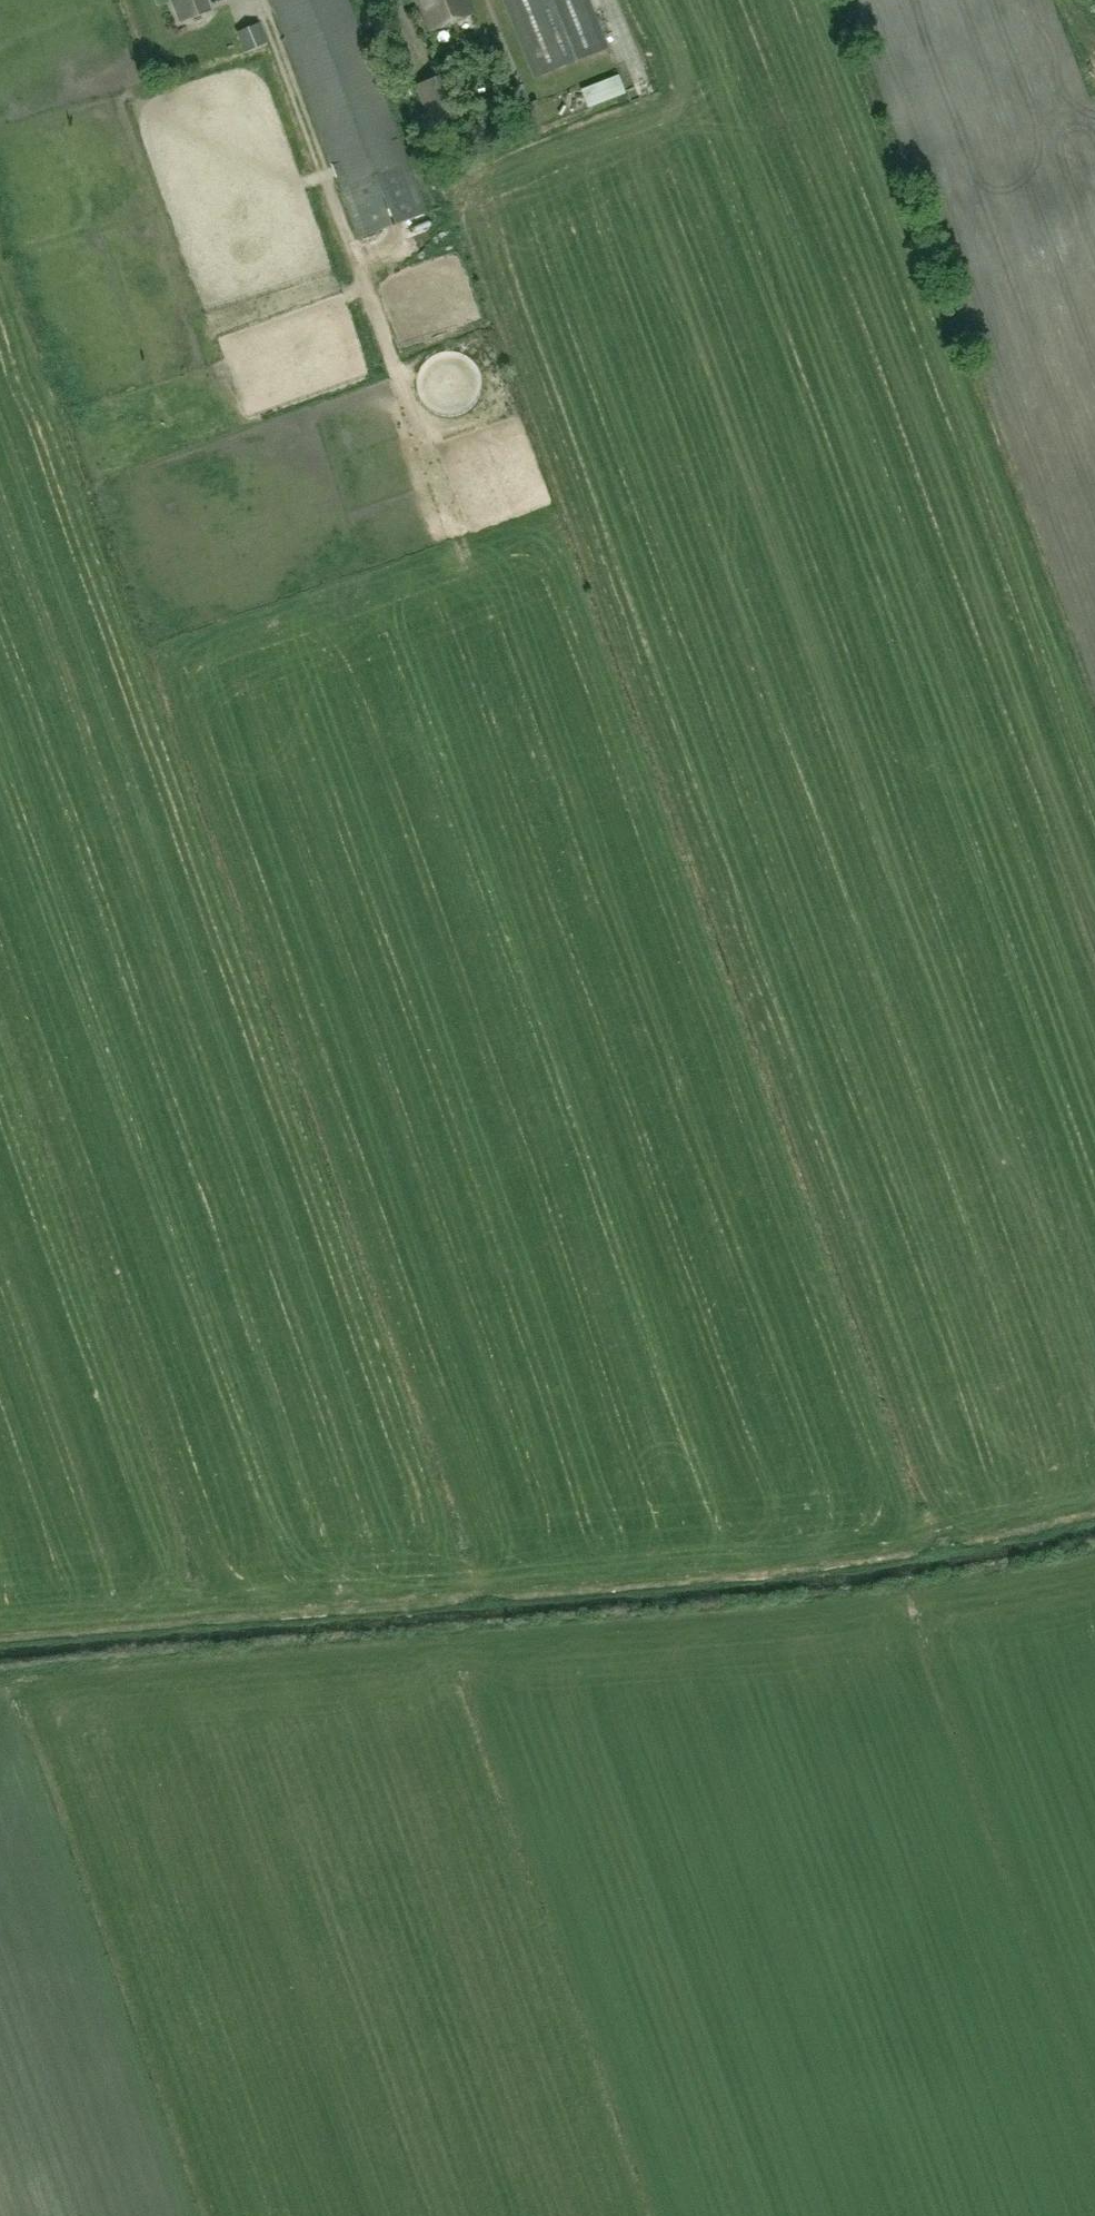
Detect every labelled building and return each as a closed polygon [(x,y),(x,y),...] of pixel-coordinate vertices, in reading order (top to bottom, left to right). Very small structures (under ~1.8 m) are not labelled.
[(180,1),(173,4),(179,21),(210,9),(207,0),(179,0),(180,1)] [(358,237),(425,212),(346,0),(270,0),(358,237)] [(429,31),(472,15),(466,0),(417,0),(429,31)] [(532,78),(606,49),(587,0),(502,0),(532,78)] [(235,34),(243,55),(267,47),(259,25),(235,34)] [(414,86),(431,128),(461,116),(443,74),(414,86)] [(589,108),(624,94),(617,76),(582,90),(589,108)]
